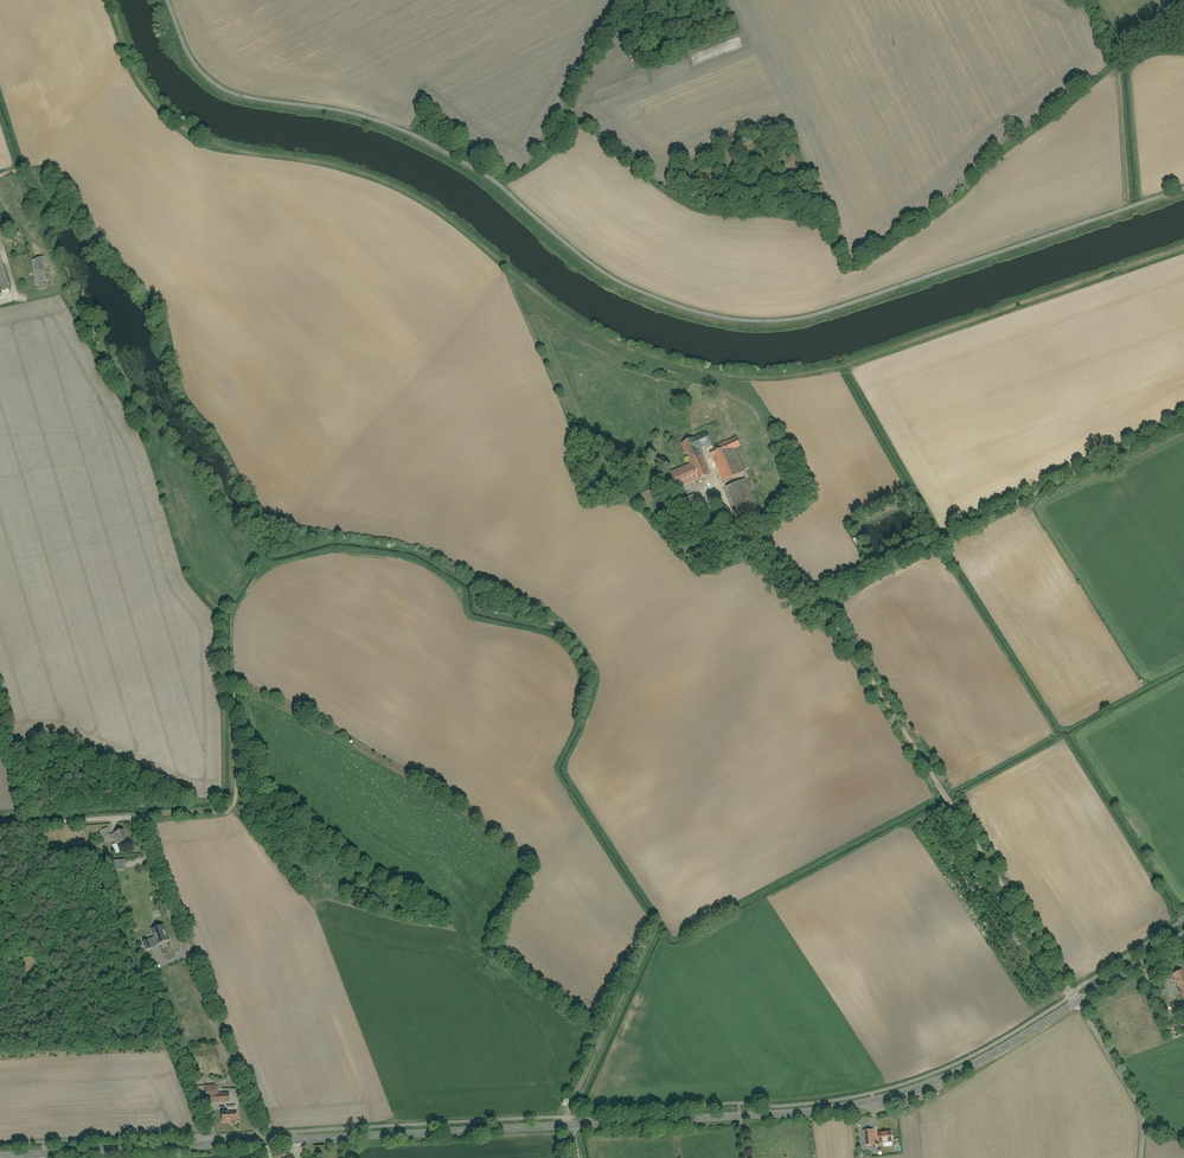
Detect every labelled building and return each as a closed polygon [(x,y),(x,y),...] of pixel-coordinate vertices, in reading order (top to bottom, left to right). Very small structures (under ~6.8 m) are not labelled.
[(32,259),(34,286),(45,285),(44,259),(32,259)] [(9,290),(0,261),(0,292),(9,290)] [(708,432),(682,443),(691,465),(671,473),(677,488),(710,475),(702,456),(704,455),(701,448),(705,447),(707,451),(714,448),(712,443),(708,432)] [(742,447),(739,440),(710,452),(723,482),(745,472),(735,450),(742,447)] [(745,480),(726,488),(740,520),(759,512),(745,480)] [(780,491),(767,502),(775,512),(788,501),(780,491)] [(705,512),(695,496),(682,504),(692,520),(705,512)] [(112,841),(114,840),(116,845),(126,841),(123,832),(118,833),(118,832),(110,835),(108,830),(98,833),(102,845),(112,841)] [(168,940),(162,924),(148,929),(151,937),(153,936),(156,944),(168,940)] [(143,942),(148,957),(155,954),(150,939),(143,942)] [(1171,977),(1183,1001),(1183,971),(1171,977)] [(217,1094),(217,1085),(193,1086),(194,1098),(205,1097),(205,1104),(229,1103),(229,1093),(217,1094)] [(221,1113),(221,1123),(237,1123),(236,1112),(235,1107),(227,1107),(227,1113),(221,1113)] [(873,1129),(862,1130),(864,1145),(875,1144),(873,1129)] [(879,1132),(880,1144),(892,1143),(892,1132),(879,1132)]
